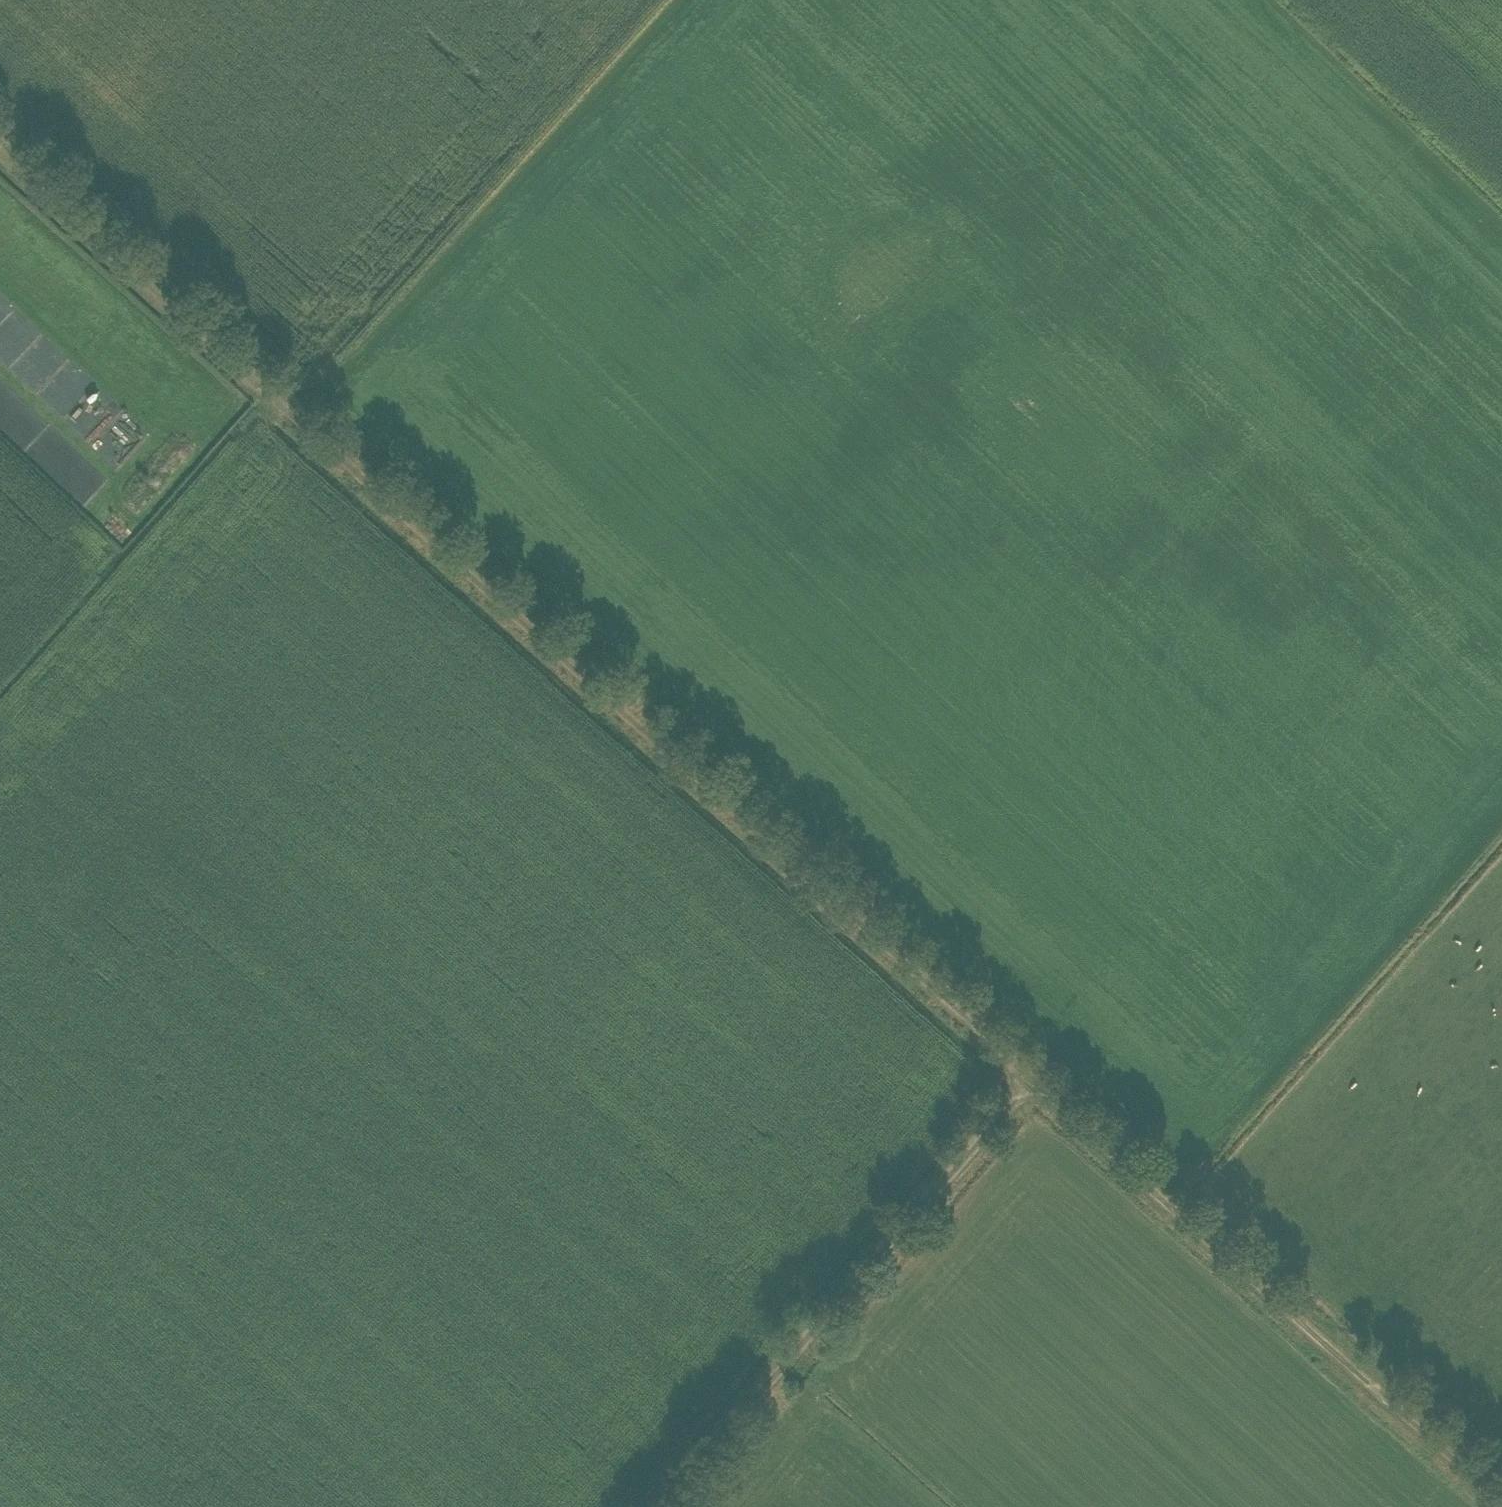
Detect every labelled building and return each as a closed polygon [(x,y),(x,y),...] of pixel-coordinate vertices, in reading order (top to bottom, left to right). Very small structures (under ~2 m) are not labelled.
[(0,296),(0,323),(12,323),(12,334),(36,334),(24,323),(24,319),(0,296)] [(120,416),(122,413),(72,368),(60,381),(68,387),(62,393),(85,414),(73,427),(114,464),(141,434),(120,416)]
